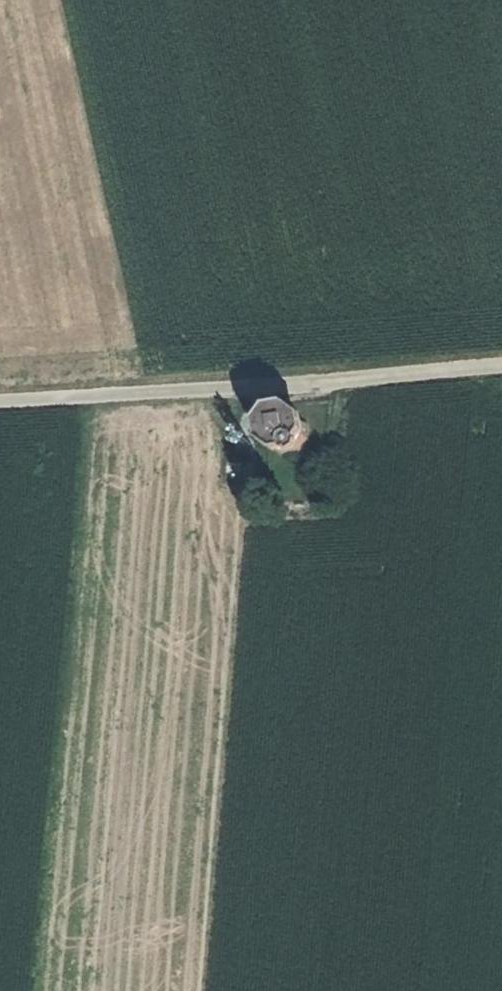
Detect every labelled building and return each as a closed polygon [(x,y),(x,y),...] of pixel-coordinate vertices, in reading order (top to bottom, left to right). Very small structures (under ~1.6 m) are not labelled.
[(277,418),(264,427),(263,445),(276,461),(294,461),(306,451),(307,428),(300,420),(277,418)]
